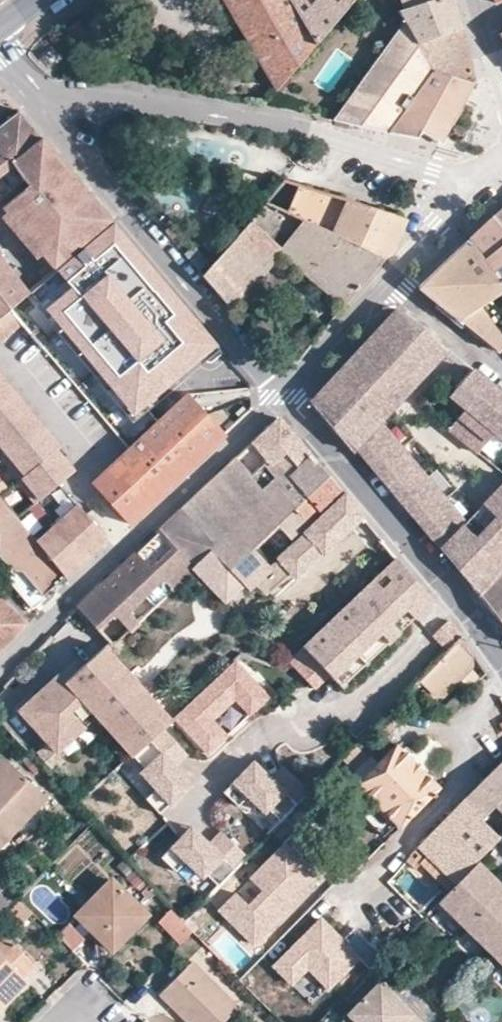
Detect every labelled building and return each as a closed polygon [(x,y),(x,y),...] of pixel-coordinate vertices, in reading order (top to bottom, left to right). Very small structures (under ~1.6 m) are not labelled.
[(315,45),(289,2),(288,0),(224,0),(277,89),(315,45)] [(289,2),(315,45),(352,0),(291,0),(289,2)] [(461,27),(454,0),(399,0),(402,11),(397,12),(403,22),(417,44),(461,27)] [(434,71),(417,44),(403,22),(333,120),(417,139),(420,132),(441,144),(473,84),(434,71)] [(464,37),(461,27),(417,44),(434,71),(473,84),(475,80),(464,37)] [(0,126),(0,177),(13,168),(21,177),(54,152),(19,111),(0,126)] [(56,270),(112,222),(54,152),(21,177),(29,188),(3,210),(55,271),(56,270)] [(0,177),(0,193),(21,177),(13,168),(0,177)] [(387,255),(405,220),(374,210),(373,211),(298,187),(288,212),(338,235),(338,239),(384,259),(387,255)] [(344,307),(384,259),(338,239),(338,235),(288,212),(266,202),(249,221),(281,249),(278,253),(344,307)] [(494,216),(501,227),(501,209),(494,216)] [(467,241),(501,287),(501,227),(494,216),(467,241)] [(202,277),(230,309),(278,253),(281,249),(249,221),(202,277)] [(216,345),(112,222),(56,270),(66,282),(71,288),(46,310),(134,415),(147,403),(216,345)] [(467,241),(439,267),(428,277),(419,285),(419,288),(477,335),(498,351),(501,347),(501,338),(480,307),(501,292),(501,287),(467,241)] [(193,246),(183,254),(198,272),(208,263),(193,246)] [(147,403),(134,415),(46,310),(71,288),(66,282),(34,309),(133,426),(152,410),(147,403)] [(0,300),(0,317),(8,310),(0,300)] [(8,310),(0,317),(0,388),(1,389),(2,391),(8,386),(48,353),(11,308),(8,310)] [(476,595),(501,569),(501,485),(473,515),(379,423),(448,349),(397,309),(311,403),(351,451),(355,447),(397,496),(476,595)] [(501,393),(473,370),(448,396),(465,409),(479,421),(501,393)] [(0,390),(0,425),(24,405),(8,386),(2,391),(1,389),(0,390)] [(479,421),(463,441),(478,453),(481,449),(493,458),(501,447),(501,393),(479,421)] [(93,484),(130,524),(141,513),(157,499),(213,447),(224,435),(187,396),(129,451),(93,484)] [(0,425),(0,446),(7,455),(42,426),(24,405),(0,425)] [(465,409),(448,430),(463,441),(479,421),(465,409)] [(78,606),(76,609),(109,642),(112,645),(194,569),(230,608),(255,586),(265,596),(268,593),(272,597),(360,516),(298,442),(279,419),(179,513),(124,563),(78,606)] [(42,426),(7,455),(24,476),(56,449),(59,447),(42,426)] [(74,471),(56,449),(24,476),(18,481),(23,486),(36,475),(50,491),(74,471)] [(19,522),(53,494),(50,491),(36,475),(23,486),(18,481),(0,459),(0,499),(19,522)] [(63,488),(81,503),(89,494),(71,479),(63,488)] [(63,576),(36,542),(19,522),(0,499),(0,557),(8,567),(11,570),(23,571),(41,594),(42,594),(63,576)] [(55,525),(86,557),(100,544),(107,537),(77,506),(55,525)] [(55,525),(36,542),(63,576),(65,577),(86,557),(55,525)] [(461,637),(395,559),(303,647),(341,687),(409,621),(431,645),(443,658),(455,645),(461,637)] [(11,570),(8,567),(2,572),(33,606),(44,596),(42,594),(41,594),(23,571),(11,570)] [(501,627),(501,569),(476,595),(501,627)] [(26,624),(0,598),(0,651),(26,624)] [(455,645),(443,658),(421,680),(434,694),(443,693),(469,668),(469,661),(455,645)] [(84,703),(132,756),(181,713),(167,697),(158,705),(104,646),(65,682),(84,703)] [(74,712),(84,703),(65,682),(58,675),(18,711),(48,743),(58,754),(88,727),(74,712)] [(359,742),(354,747),(363,754),(375,741),(368,733),(359,742)] [(176,737),(140,770),(170,802),(193,780),(179,764),(190,753),(176,737)] [(58,754),(48,743),(39,750),(57,770),(65,762),(58,754)] [(358,787),(345,799),(382,837),(395,824),(400,828),(439,787),(426,774),(434,767),(419,753),(412,760),(394,744),(376,763),(368,757),(346,779),(352,785),(354,784),(358,787)] [(10,764),(1,756),(0,757),(0,774),(10,764)] [(273,779),(255,762),(228,791),(239,801),(244,796),(263,813),(298,775),(287,765),(273,779)] [(463,804),(499,838),(501,835),(501,763),(463,804)] [(10,764),(0,774),(0,843),(45,797),(10,764)] [(499,838),(463,804),(422,847),(456,881),(474,863),(499,838)] [(194,829),(165,856),(178,869),(187,860),(201,876),(235,844),(223,832),(209,845),(194,829)] [(315,847),(296,829),(221,906),(256,940),(318,876),(302,861),(315,847)] [(456,881),(435,903),(501,965),(501,889),(474,863),(456,881)] [(105,933),(99,939),(110,950),(145,915),(109,881),(81,909),(105,933)] [(33,914),(20,902),(10,912),(22,925),(33,914)] [(184,924),(168,908),(159,917),(182,941),(191,931),(184,924)] [(76,915),(99,939),(105,933),(81,909),(76,915)] [(22,925),(10,912),(4,919),(16,932),(22,925)] [(341,939),(320,919),(274,965),(293,984),(309,967),(330,988),(360,958),(371,969),(383,956),(353,927),(341,939)] [(68,925),(55,936),(72,952),(83,940),(68,925)] [(29,983),(25,977),(36,966),(0,930),(0,1011),(29,983)] [(237,1008),(191,961),(158,996),(169,1008),(174,1004),(192,1021),(224,1021),(237,1008)] [(381,981),(356,1005),(354,1017),(349,1021),(422,1021),(381,981)] [(144,1020),(162,1004),(144,985),(127,1001),(144,1020)] [(174,1004),(169,1008),(183,1021),(192,1021),(174,1004)]
